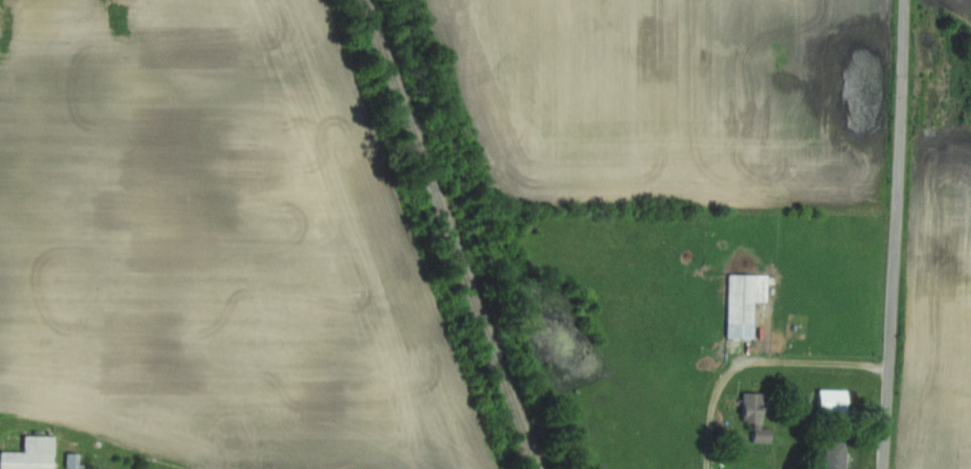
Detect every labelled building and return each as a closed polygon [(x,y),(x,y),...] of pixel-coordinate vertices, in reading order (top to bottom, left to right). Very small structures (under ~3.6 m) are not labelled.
[(756,303),(769,303),(769,275),(730,275),(730,339),(756,339),(756,303)] [(772,443),(772,411),(756,411),(756,443),(772,443)] [(1,453),(1,468),(55,468),(55,437),(26,437),(25,453),(1,453)] [(848,441),(827,441),(827,468),(848,468),(848,441)]
